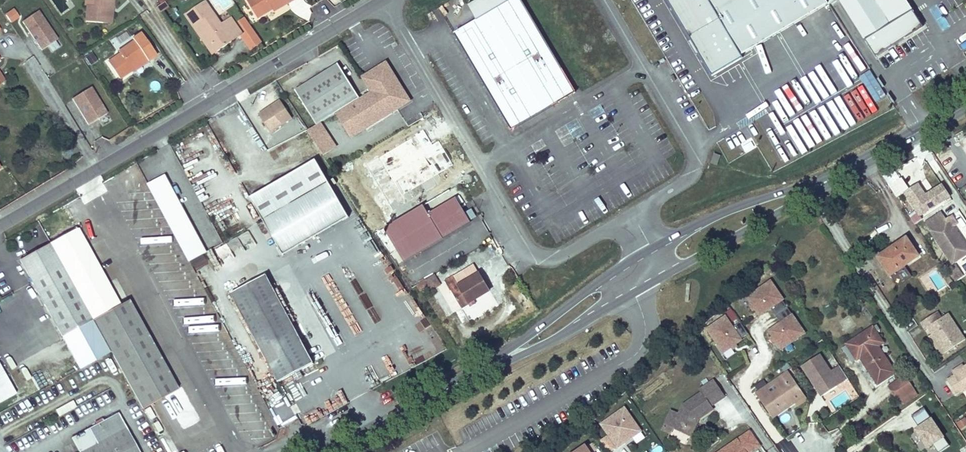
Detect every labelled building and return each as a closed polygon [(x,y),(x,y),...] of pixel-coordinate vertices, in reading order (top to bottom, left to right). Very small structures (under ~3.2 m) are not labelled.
[(85,21),(105,23),(107,2),(113,3),(113,0),(93,0),(93,6),(86,6),(85,21)] [(273,9),(286,1),(287,3),(292,0),(246,0),(257,18),(273,9)] [(575,93),(520,0),(510,0),(453,34),(511,131),(575,93)] [(712,76),(743,59),(742,56),(829,6),(826,0),(668,0),(712,76)] [(907,0),(840,0),(866,42),(914,11),(907,0)] [(286,1),(273,9),(274,11),(287,3),(286,1)] [(165,2),(156,8),(159,12),(168,7),(165,2)] [(184,15),(192,27),(197,24),(216,52),(240,36),(241,35),(235,25),(230,18),(220,25),(205,2),(184,15)] [(58,39),(40,11),(24,21),(42,49),(58,39)] [(262,43),(251,28),(245,18),(235,25),(241,35),(240,36),(250,51),(262,43)] [(197,24),(192,27),(212,55),(216,52),(197,24)] [(119,79),(131,70),(146,59),(148,61),(156,55),(140,32),(132,38),(133,40),(116,51),(118,53),(107,61),(119,79)] [(99,60),(93,52),(87,56),(93,64),(99,60)] [(146,59),(131,70),(132,72),(148,61),(146,59)] [(370,91),(360,97),(335,112),(350,137),(410,99),(385,62),(361,78),(370,91)] [(295,90),(317,124),(320,122),(335,112),(360,97),(338,63),(295,90)] [(875,103),(885,97),(870,71),(859,77),(875,103)] [(107,113),(92,87),(73,98),(89,124),(107,113)] [(292,119),(280,101),(258,115),(270,133),(292,119)] [(335,147),(320,122),(317,124),(307,130),(323,155),(335,147)] [(715,154),(711,163),(717,166),(721,156),(715,154)] [(317,160),(251,199),(264,220),(285,257),(351,218),(330,183),(317,160)] [(197,163),(185,170),(189,178),(202,172),(197,163)] [(207,253),(165,176),(148,185),(189,262),(207,253)] [(919,220),(951,200),(943,186),(926,196),(920,185),(904,195),(911,206),(919,220)] [(427,214),(422,206),(385,227),(404,259),(467,222),(452,199),(427,214)] [(925,223),(930,230),(946,220),(941,212),(925,223)] [(930,230),(952,263),(965,254),(965,245),(954,227),(957,224),(952,216),(946,220),(930,230)] [(209,248),(221,242),(211,222),(199,228),(209,248)] [(229,243),(236,253),(245,247),(247,250),(266,238),(257,224),(229,243)] [(112,354),(125,379),(143,410),(178,390),(129,301),(120,306),(78,229),(50,244),(20,261),(63,337),(93,321),(112,354)] [(879,258),(889,273),(903,264),(904,266),(918,257),(906,239),(879,258)] [(227,244),(216,249),(223,263),(233,258),(227,244)] [(903,264),(889,273),(891,276),(904,266),(903,264)] [(471,303),(486,294),(470,267),(442,283),(458,310),(466,306),(468,310),(473,307),(471,303)] [(963,277),(956,267),(949,272),(956,282),(963,277)] [(267,275),(231,294),(279,382),(314,363),(279,299),(285,295),(278,282),(272,285),(267,275)] [(391,275),(384,281),(400,298),(407,292),(391,275)] [(417,285),(421,292),(429,287),(425,280),(417,285)] [(772,281),(748,297),(753,306),(756,310),(761,316),(772,308),(776,316),(788,307),(783,300),(784,300),(772,281)] [(806,333),(788,307),(776,316),(781,323),(770,330),(769,331),(774,337),(777,342),(782,350),(806,333)] [(738,318),(731,309),(726,312),(733,322),(738,318)] [(937,312),(922,322),(926,329),(929,328),(933,334),(945,353),(965,339),(949,314),(941,318),(937,312)] [(726,316),(707,329),(724,353),(732,347),(736,344),(742,340),(742,339),(749,334),(744,327),(741,323),(734,327),(726,316)] [(112,354),(93,321),(63,337),(81,371),(112,354)] [(876,326),(850,342),(860,358),(878,384),(894,373),(877,347),(883,344),(876,333),(880,331),(876,326)] [(933,334),(930,337),(942,355),(945,353),(933,334)] [(860,358),(850,342),(847,345),(857,360),(860,358)] [(776,346),(769,352),(773,358),(781,353),(776,346)] [(847,379),(838,365),(830,371),(819,354),(801,366),(821,396),(847,379)] [(952,371),(954,373),(965,366),(963,364),(952,371)] [(965,366),(954,373),(955,375),(948,379),(958,395),(965,390),(965,391),(965,365),(965,366)] [(12,387),(0,366),(0,394),(12,387)] [(788,372),(758,394),(773,417),(804,396),(788,372)] [(904,377),(894,384),(903,397),(913,391),(904,377)] [(667,426),(675,429),(677,425),(691,432),(697,417),(700,420),(714,410),(712,407),(726,397),(714,381),(700,391),(701,393),(686,404),(681,416),(672,413),(667,426)] [(903,397),(894,384),(891,386),(900,399),(903,397)] [(961,407),(958,402),(948,409),(952,414),(961,407)] [(640,429),(624,405),(600,421),(616,445),(623,441),(622,438),(627,435),(631,436),(640,429)] [(920,429),(932,421),(925,409),(913,417),(920,429)] [(83,451),(139,451),(118,414),(89,429),(97,445),(83,451)] [(677,425),(675,429),(693,437),(700,420),(697,417),(691,432),(677,425)] [(957,424),(961,430),(965,427),(965,418),(957,424)] [(945,440),(932,421),(920,429),(915,432),(927,451),(935,446),(945,440)] [(152,425),(160,438),(165,435),(157,422),(152,425)] [(761,445),(751,430),(719,451),(751,451),(761,445)] [(162,442),(167,451),(170,451),(173,450),(167,440),(162,442)] [(945,440),(935,446),(938,451),(940,451),(949,446),(945,440)]
